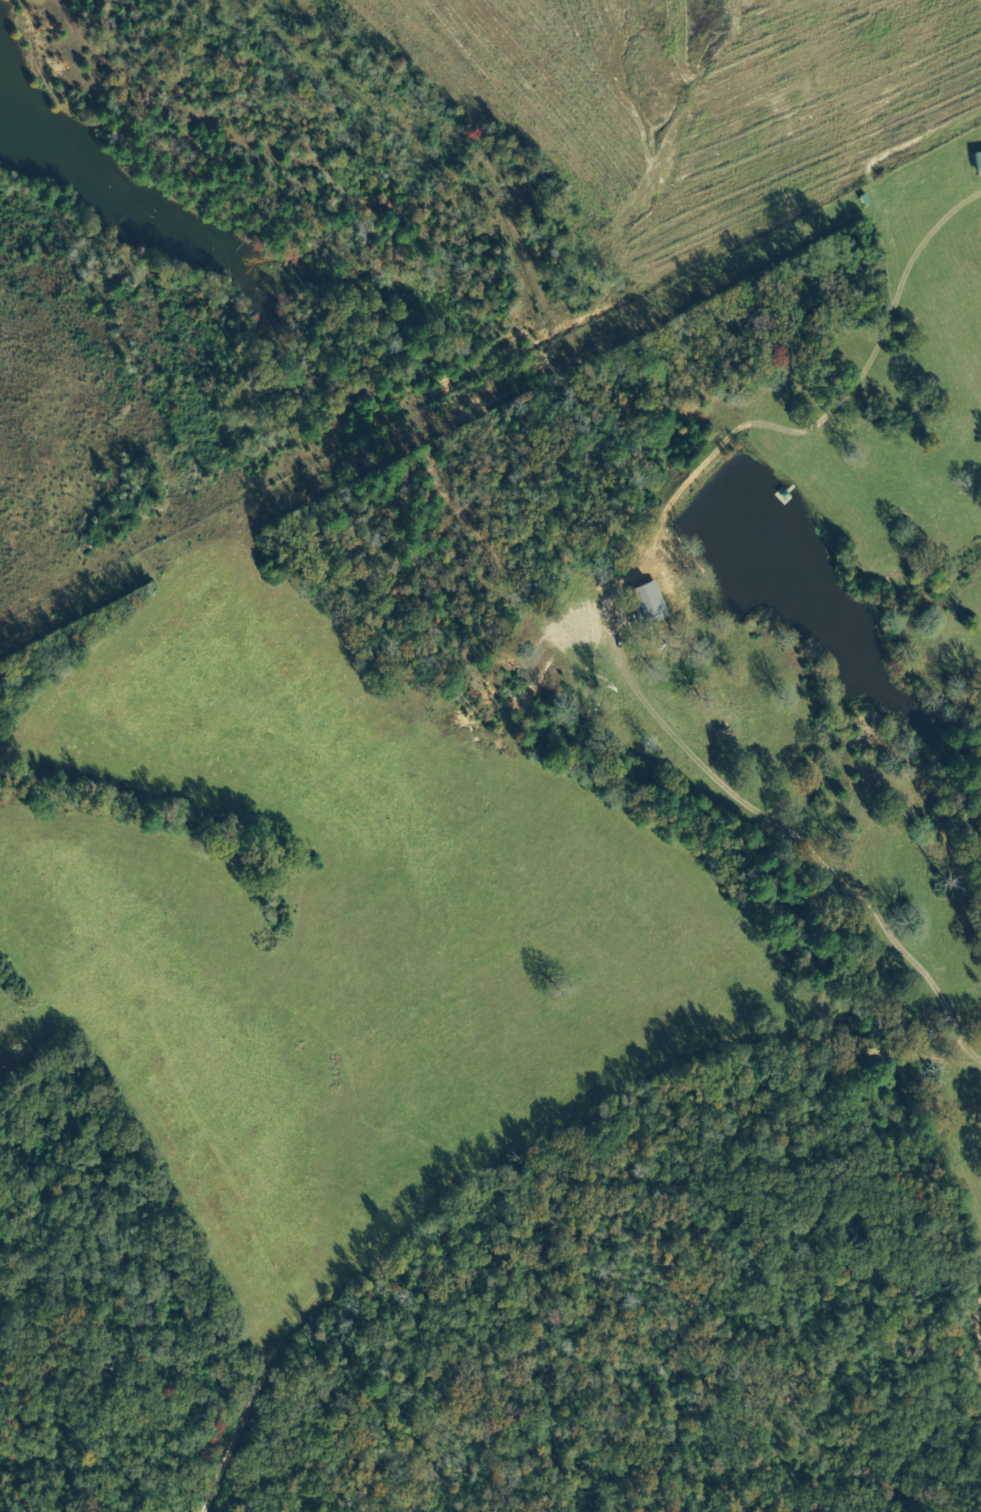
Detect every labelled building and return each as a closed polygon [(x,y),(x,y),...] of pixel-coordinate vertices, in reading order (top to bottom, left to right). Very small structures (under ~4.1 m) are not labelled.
[(648,622),(671,613),(659,582),(636,591),(648,622)]
